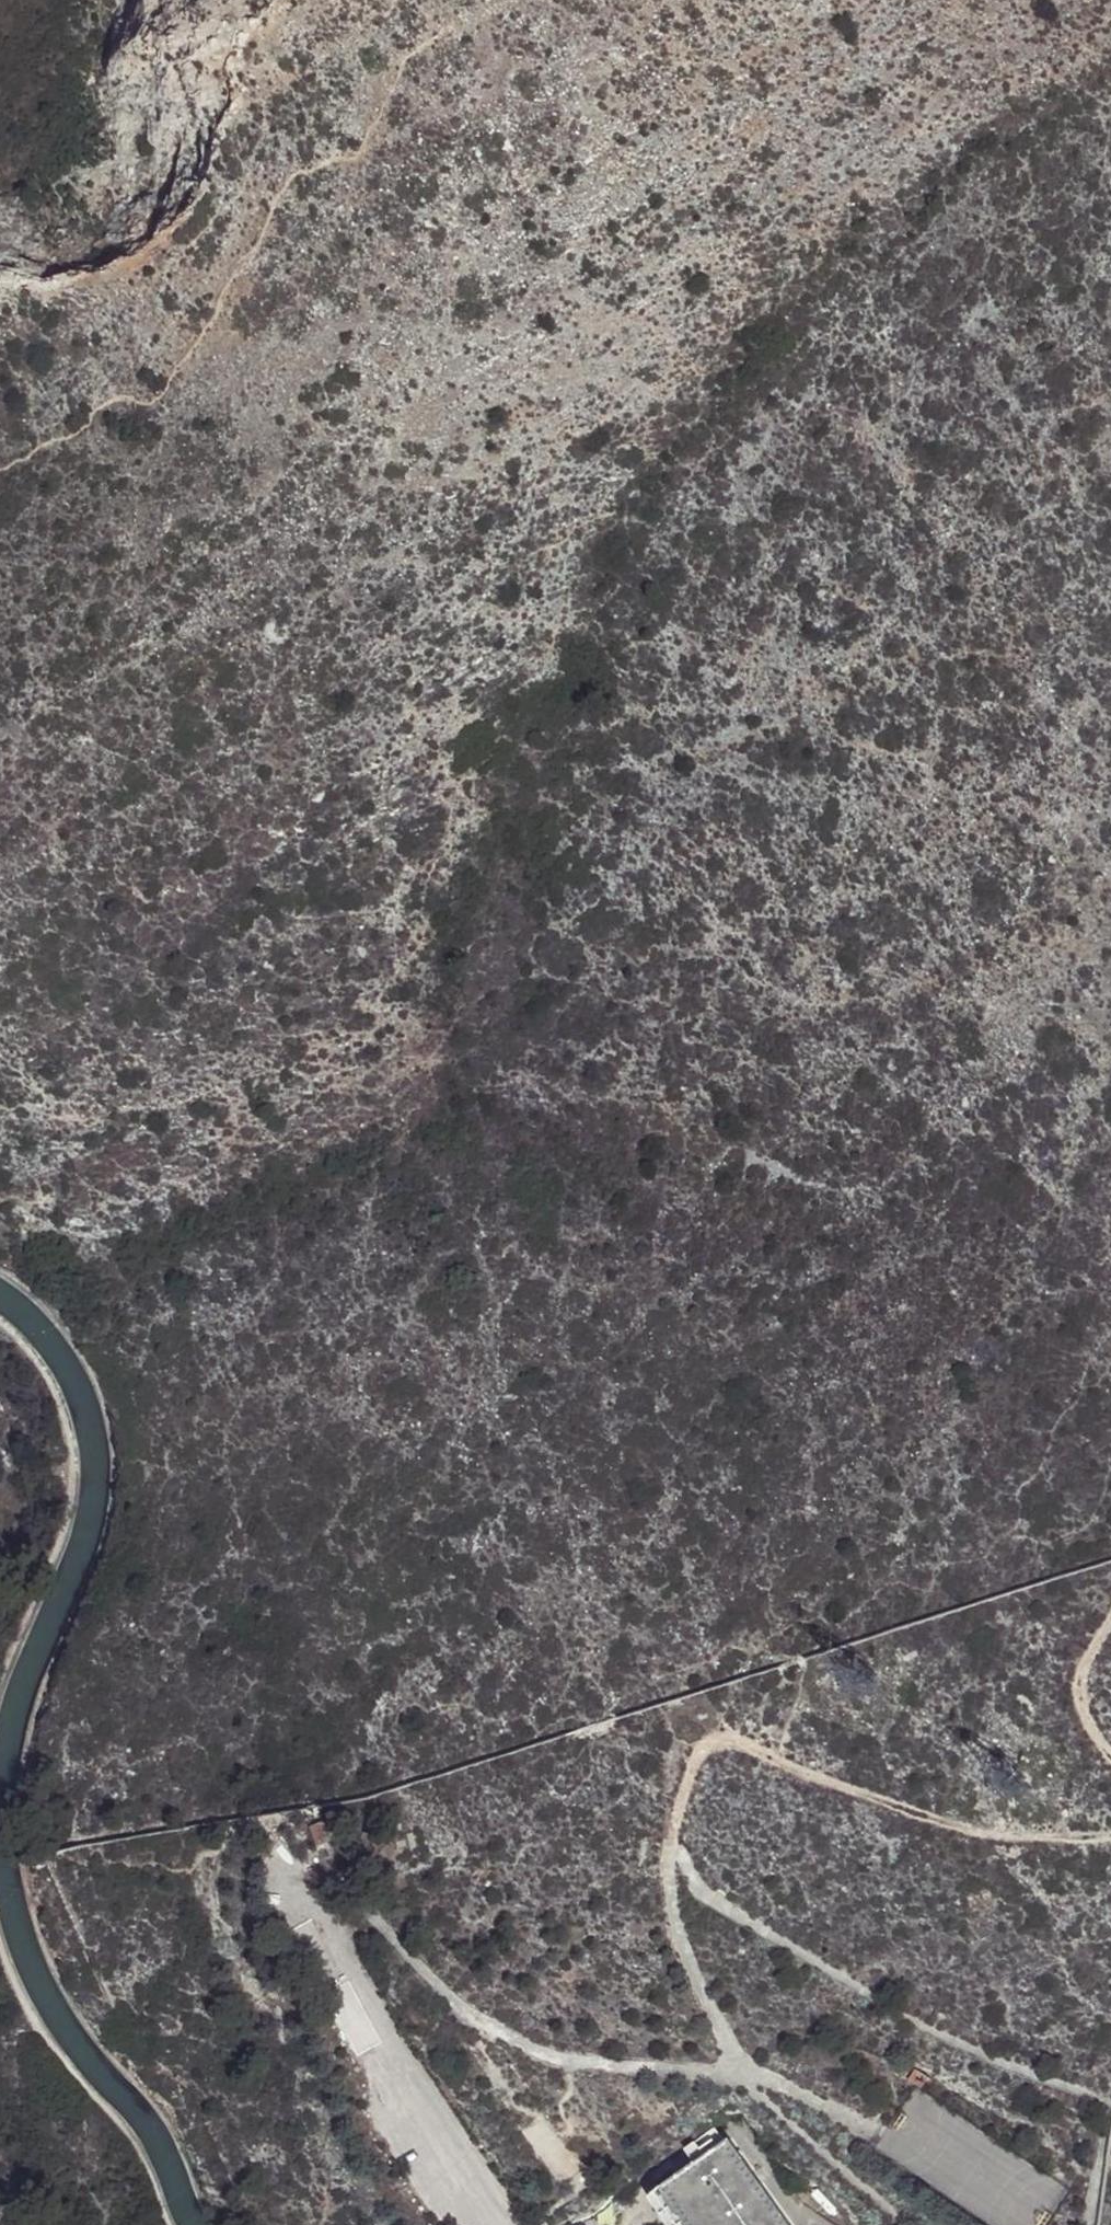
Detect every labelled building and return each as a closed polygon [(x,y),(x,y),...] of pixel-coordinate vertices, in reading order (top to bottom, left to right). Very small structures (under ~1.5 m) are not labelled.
[(304,1821),(312,1840),(328,1833),(320,1814),(304,1821)] [(731,2142),(727,2145),(717,2134),(674,2164),(682,2177),(651,2200),(669,2224),(789,2224),(731,2142)]
